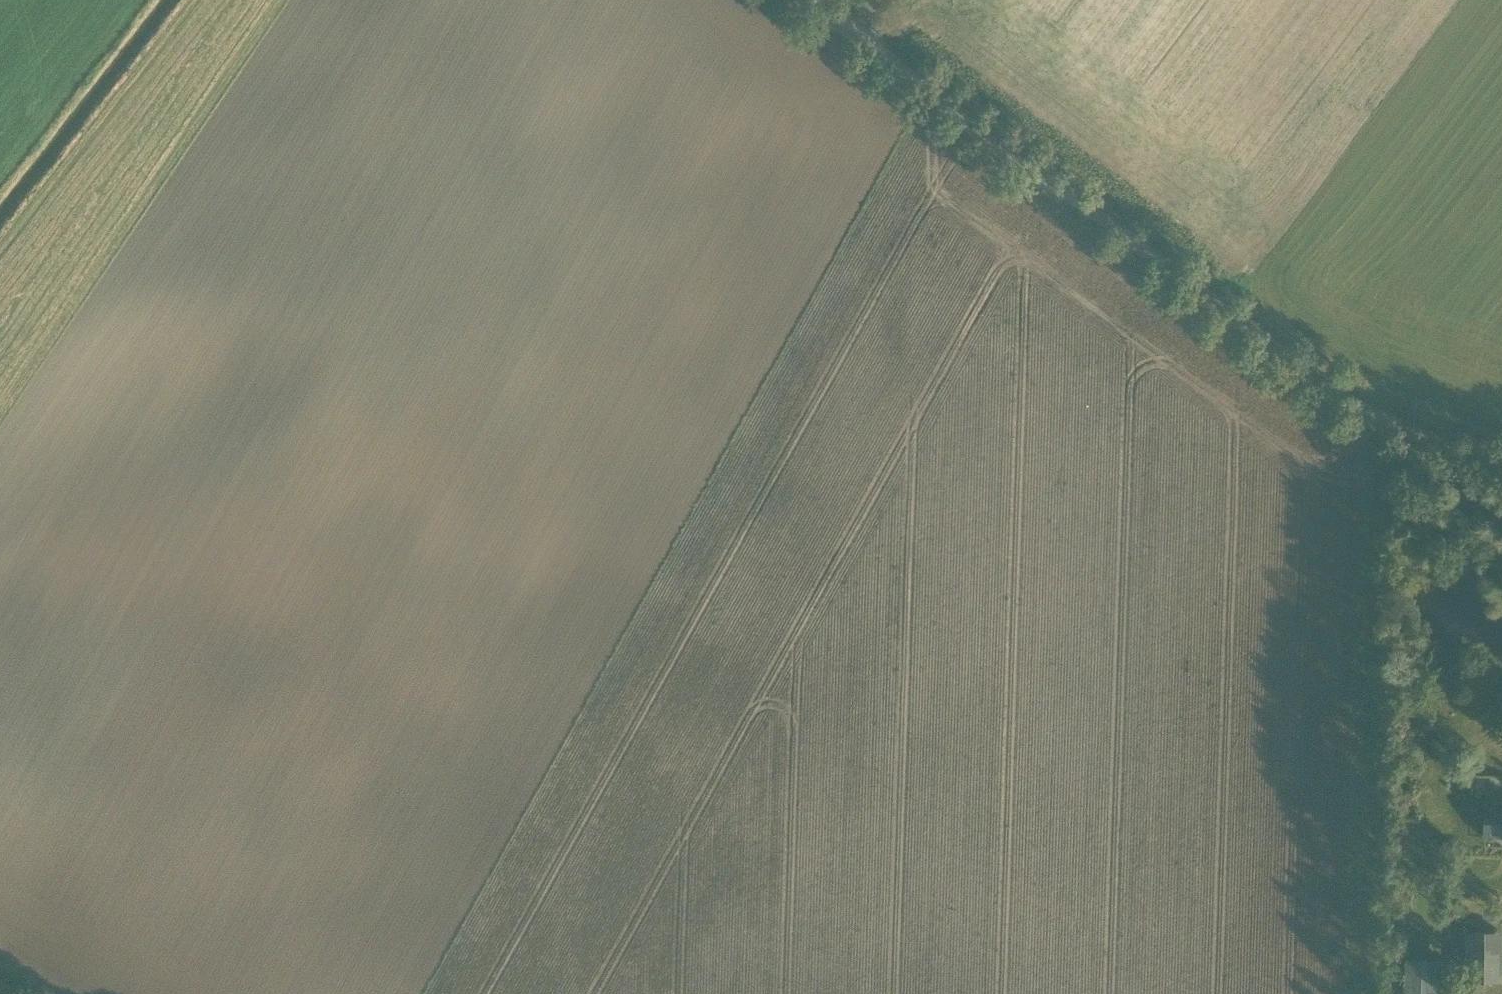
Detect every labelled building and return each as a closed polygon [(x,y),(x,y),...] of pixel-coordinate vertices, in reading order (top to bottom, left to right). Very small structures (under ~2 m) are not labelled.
[(1486,808),(1485,835),(1501,836),(1501,809),(1486,808)] [(1501,980),(1501,932),(1467,932),(1467,980),(1501,980)] [(1439,955),(1396,955),(1395,993),(1439,993),(1439,955)]
